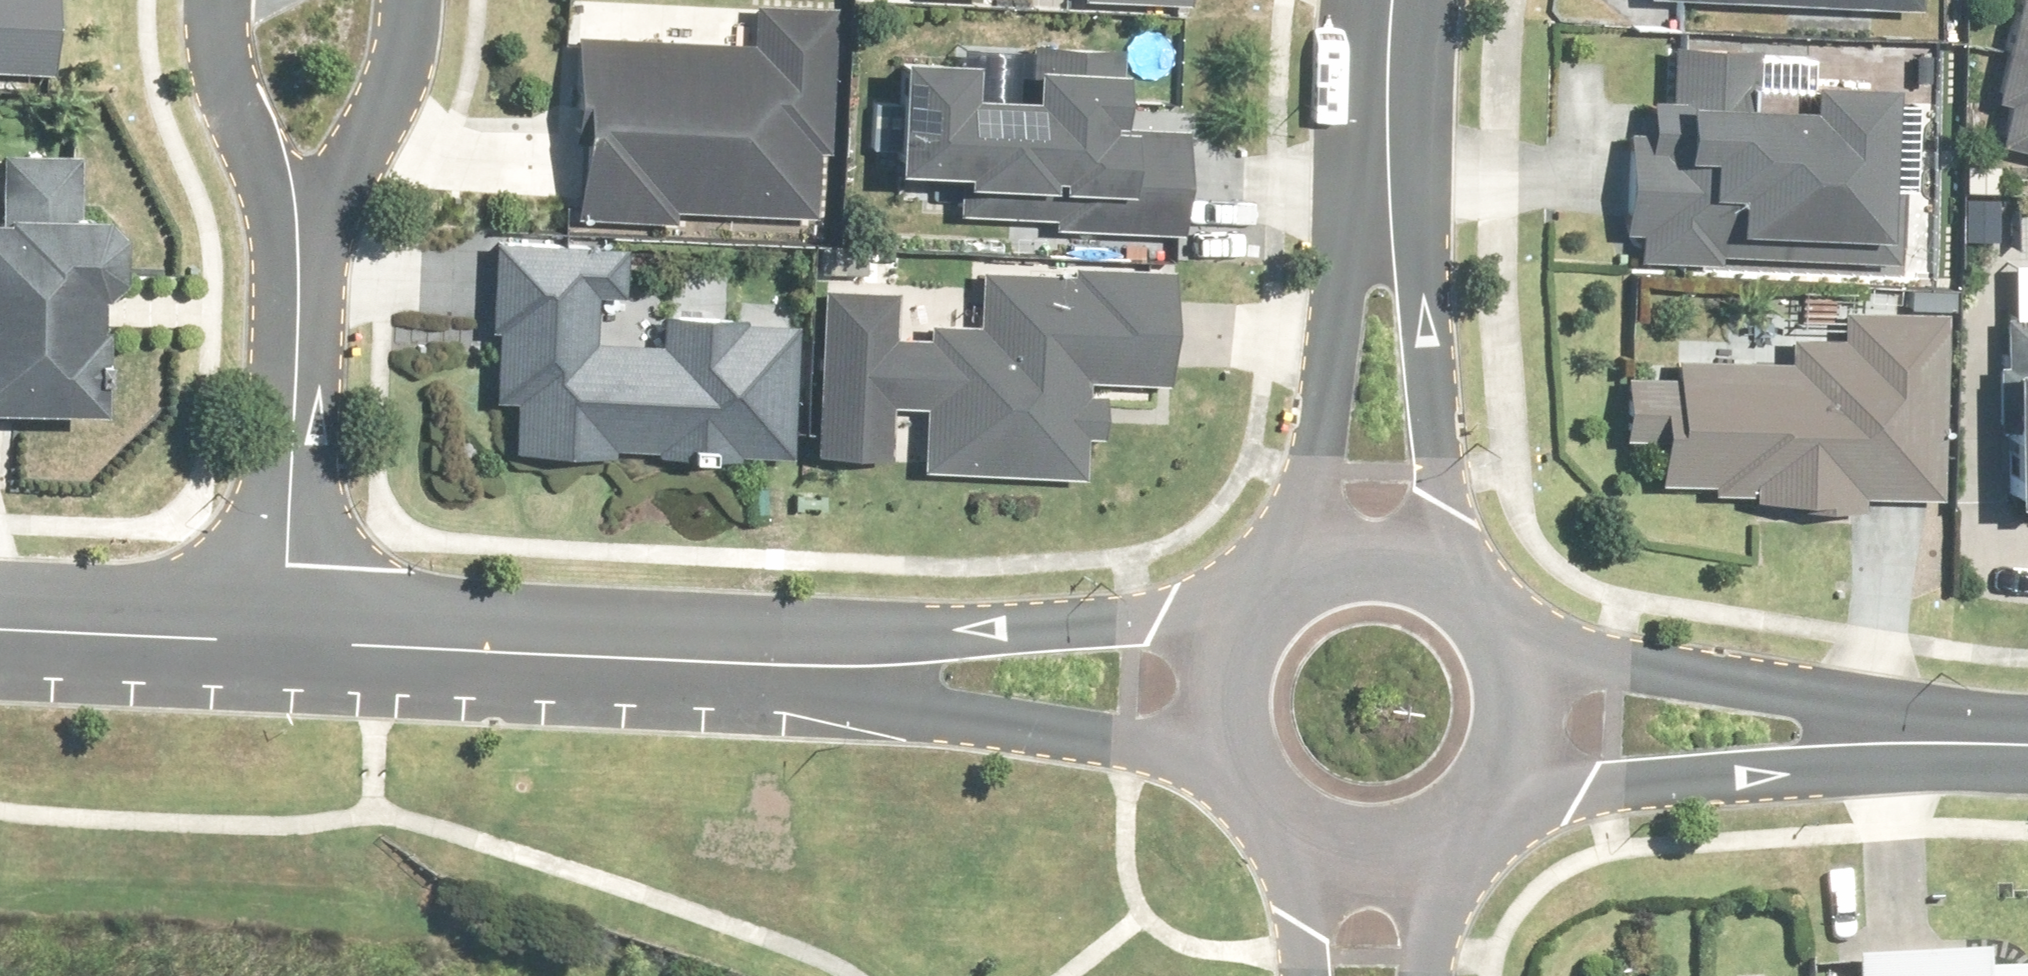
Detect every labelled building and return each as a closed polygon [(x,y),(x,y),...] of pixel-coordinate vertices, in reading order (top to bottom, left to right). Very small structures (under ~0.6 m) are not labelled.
[(56,71),(59,0),(0,0),(0,68),(56,71)] [(2001,101),(2012,103),(2005,148),(2027,152),(2027,0),(2018,0),(2001,101)] [(761,40),(583,34),(581,103),(590,104),(587,216),(674,219),(674,209),(819,213),(822,150),(837,150),(842,8),(763,5),(761,40)] [(982,60),(908,58),(904,171),(975,173),(975,187),(1103,189),(1103,200),(1198,202),(1199,141),(1199,120),(1127,119),(1128,48),(1086,45),(1085,68),(1040,67),(1040,90),(981,89),(982,60)] [(1903,265),(1902,81),(1876,81),(1877,58),(1764,58),(1764,47),(1669,47),(1669,97),(1653,97),(1652,134),(1628,133),(1629,235),(1644,234),(1645,262),(1743,263),(1743,233),(1821,233),(1821,264),(1903,265)] [(0,217),(0,409),(111,415),(115,326),(104,325),(106,291),(128,291),(132,217),(83,215),(85,158),(8,154),(5,218),(0,217)] [(629,248),(499,242),(495,331),(502,331),(500,402),(522,403),(520,453),(620,456),(621,448),(664,450),(663,462),(746,465),(747,453),(795,455),(800,327),(748,324),(748,317),(669,312),(667,340),(604,338),(606,290),(627,292),(629,248)] [(1083,276),(987,274),(986,325),(937,322),(936,340),(906,338),(907,249),(818,246),(817,306),(830,307),(827,458),(897,460),(898,409),(930,409),(929,476),(1087,479),(1087,435),(1108,435),(1108,395),(1094,395),(1094,382),(1176,383),(1178,271),(1084,269),(1083,276)] [(1946,498),(1951,311),(1848,309),(1847,342),(1800,340),(1799,366),(1681,364),(1680,376),(1635,375),(1634,438),(1665,439),(1664,483),(1714,484),(1714,498),(1755,498),(1755,507),(1866,511),(1867,496),(1946,498)] [(2011,310),(2006,425),(1985,425),(1983,494),(2027,496),(2027,310),(2011,310)] [(1860,955),(1861,975),(2027,975),(2027,973),(1989,975),(1988,949),(1860,955)]
